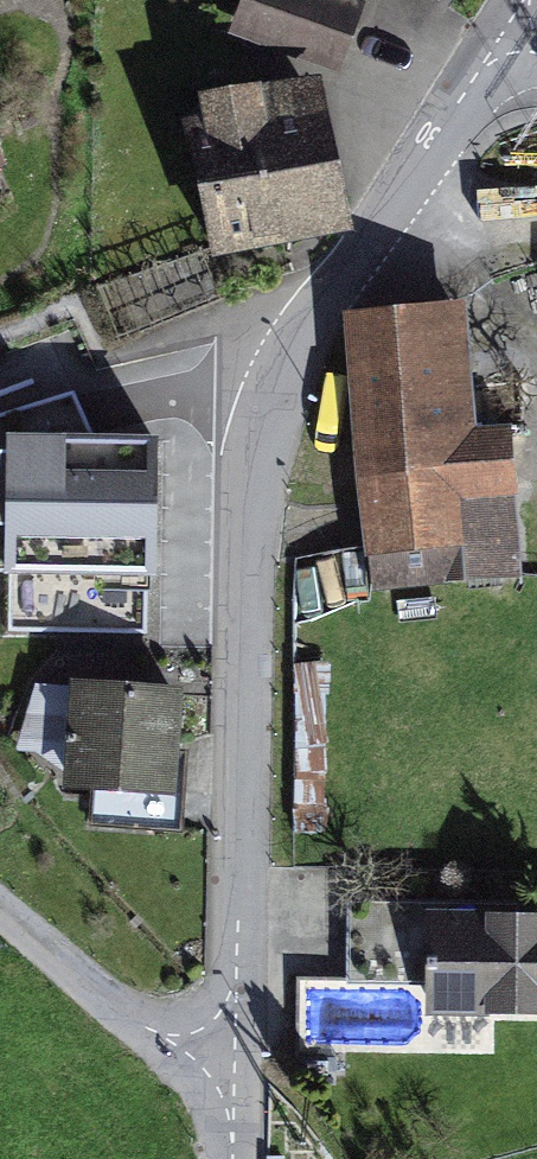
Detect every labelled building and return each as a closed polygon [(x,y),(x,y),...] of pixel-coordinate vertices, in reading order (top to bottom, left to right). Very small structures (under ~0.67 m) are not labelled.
[(354,24),(287,0),(250,0),(232,50),(331,86),(354,24)] [(337,240),(312,114),(172,142),(198,268),(337,240)] [(461,332),(342,342),(362,575),(457,566),(452,516),(505,511),(499,449),(472,451),(461,332)] [(186,499),(47,481),(38,555),(0,550),(0,626),(56,633),(64,576),(174,590),(186,499)] [(161,805),(168,704),(64,697),(58,798),(161,805)] [(428,924),(425,1023),(536,1027),(536,928),(428,924)]
